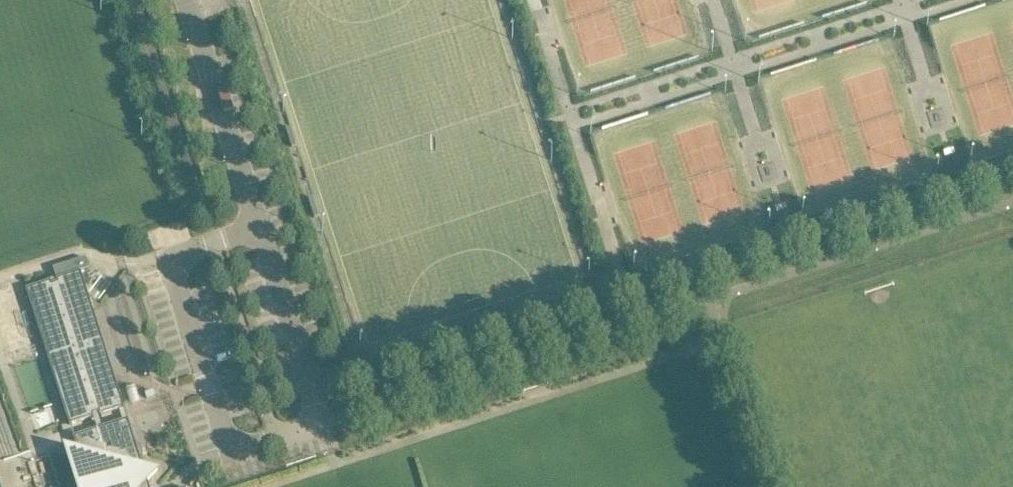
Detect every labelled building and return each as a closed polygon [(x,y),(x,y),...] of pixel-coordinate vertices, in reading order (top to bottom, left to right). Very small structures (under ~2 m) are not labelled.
[(99,412),(100,415),(124,407),(119,392),(94,312),(81,271),(89,269),(85,258),(53,269),(57,282),(52,284),(51,281),(26,289),(70,425),(95,417),(94,414),(99,412)] [(148,480),(158,469),(143,466),(128,419),(73,436),(79,453),(80,453),(78,462),(73,460),(73,462),(82,486),(150,486),(148,480)]
